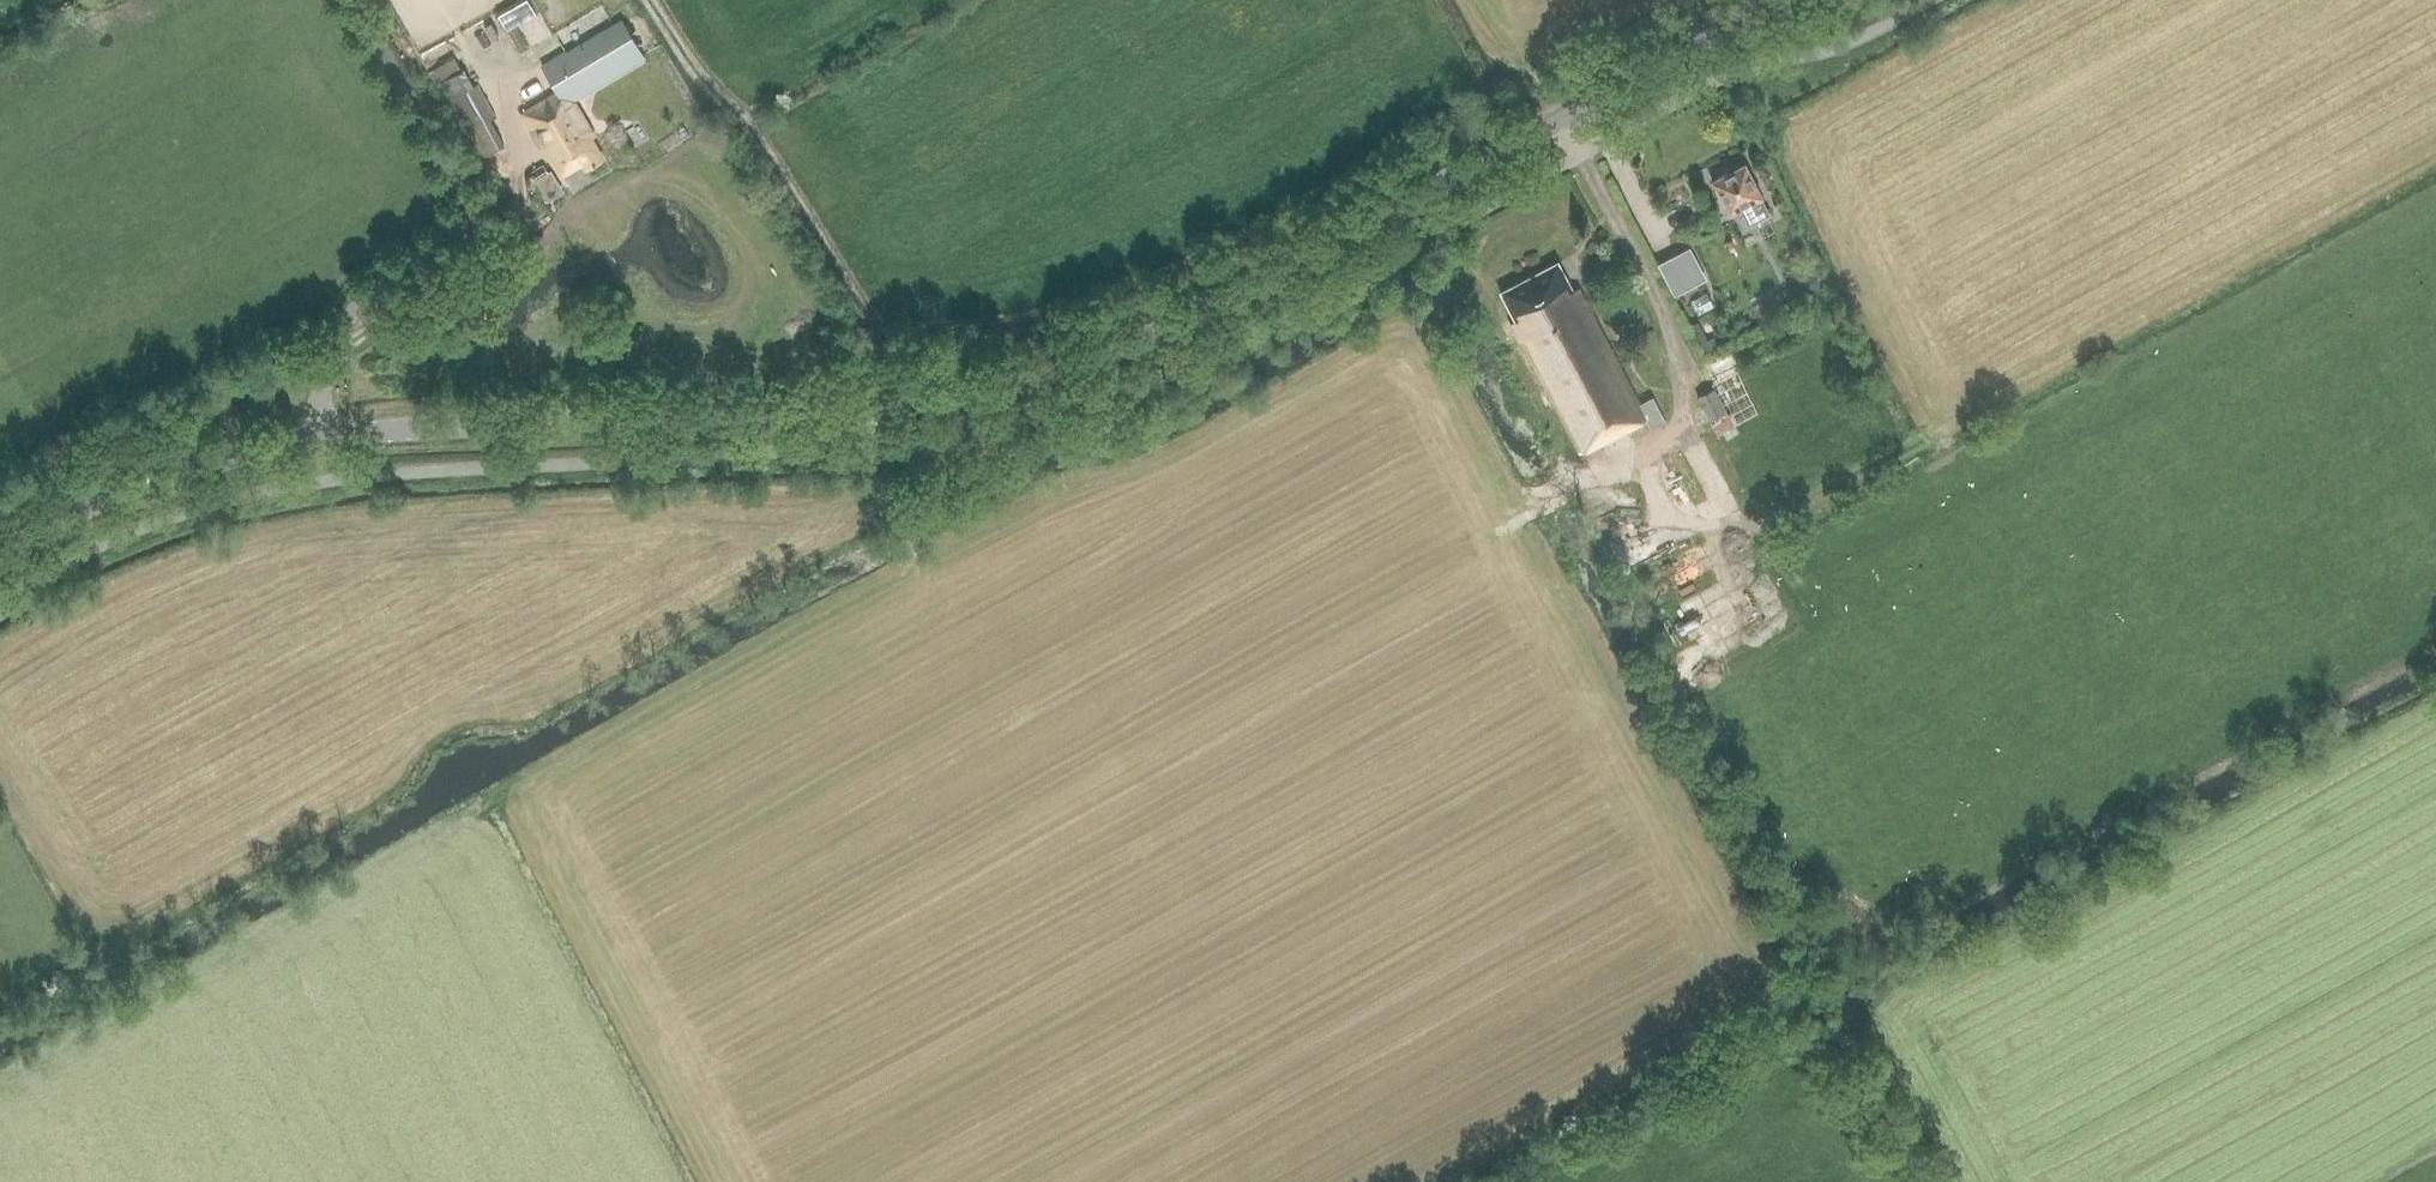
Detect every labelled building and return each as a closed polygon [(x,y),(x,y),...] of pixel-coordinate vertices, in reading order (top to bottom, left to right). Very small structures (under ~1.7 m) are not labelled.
[(497,14),(507,30),(523,21),(514,4),(497,14)] [(587,29),(581,19),(558,33),(563,42),(587,29)] [(572,99),(642,56),(621,22),(542,69),(559,96),(532,112),(529,108),(524,111),(527,116),(523,118),(547,158),(549,156),(561,174),(582,162),(586,169),(603,159),(590,138),(594,136),(572,99)] [(472,86),(466,75),(463,69),(462,70),(455,56),(428,71),(477,160),(504,145),(489,119),(494,116),(476,84),(472,86)] [(1744,164),(1729,172),(1726,173),(1723,173),(1720,175),(1718,177),(1716,179),(1712,181),(1729,213),(1746,204),(1754,220),(1767,213),(1758,198),(1761,196),(1744,164)] [(548,174),(543,166),(531,173),(536,181),(548,174)] [(1602,274),(1617,266),(1611,253),(1595,261),(1602,274)] [(1685,308),(1714,293),(1704,272),(1689,279),(1680,261),(1665,269),(1685,308)] [(1631,438),(1665,421),(1652,397),(1638,404),(1577,289),(1572,291),(1557,262),(1500,292),(1515,321),(1511,324),(1579,453),(1626,428),(1631,438)] [(1717,435),(1759,414),(1729,353),(1702,366),(1713,388),(1698,395),(1717,435)]
